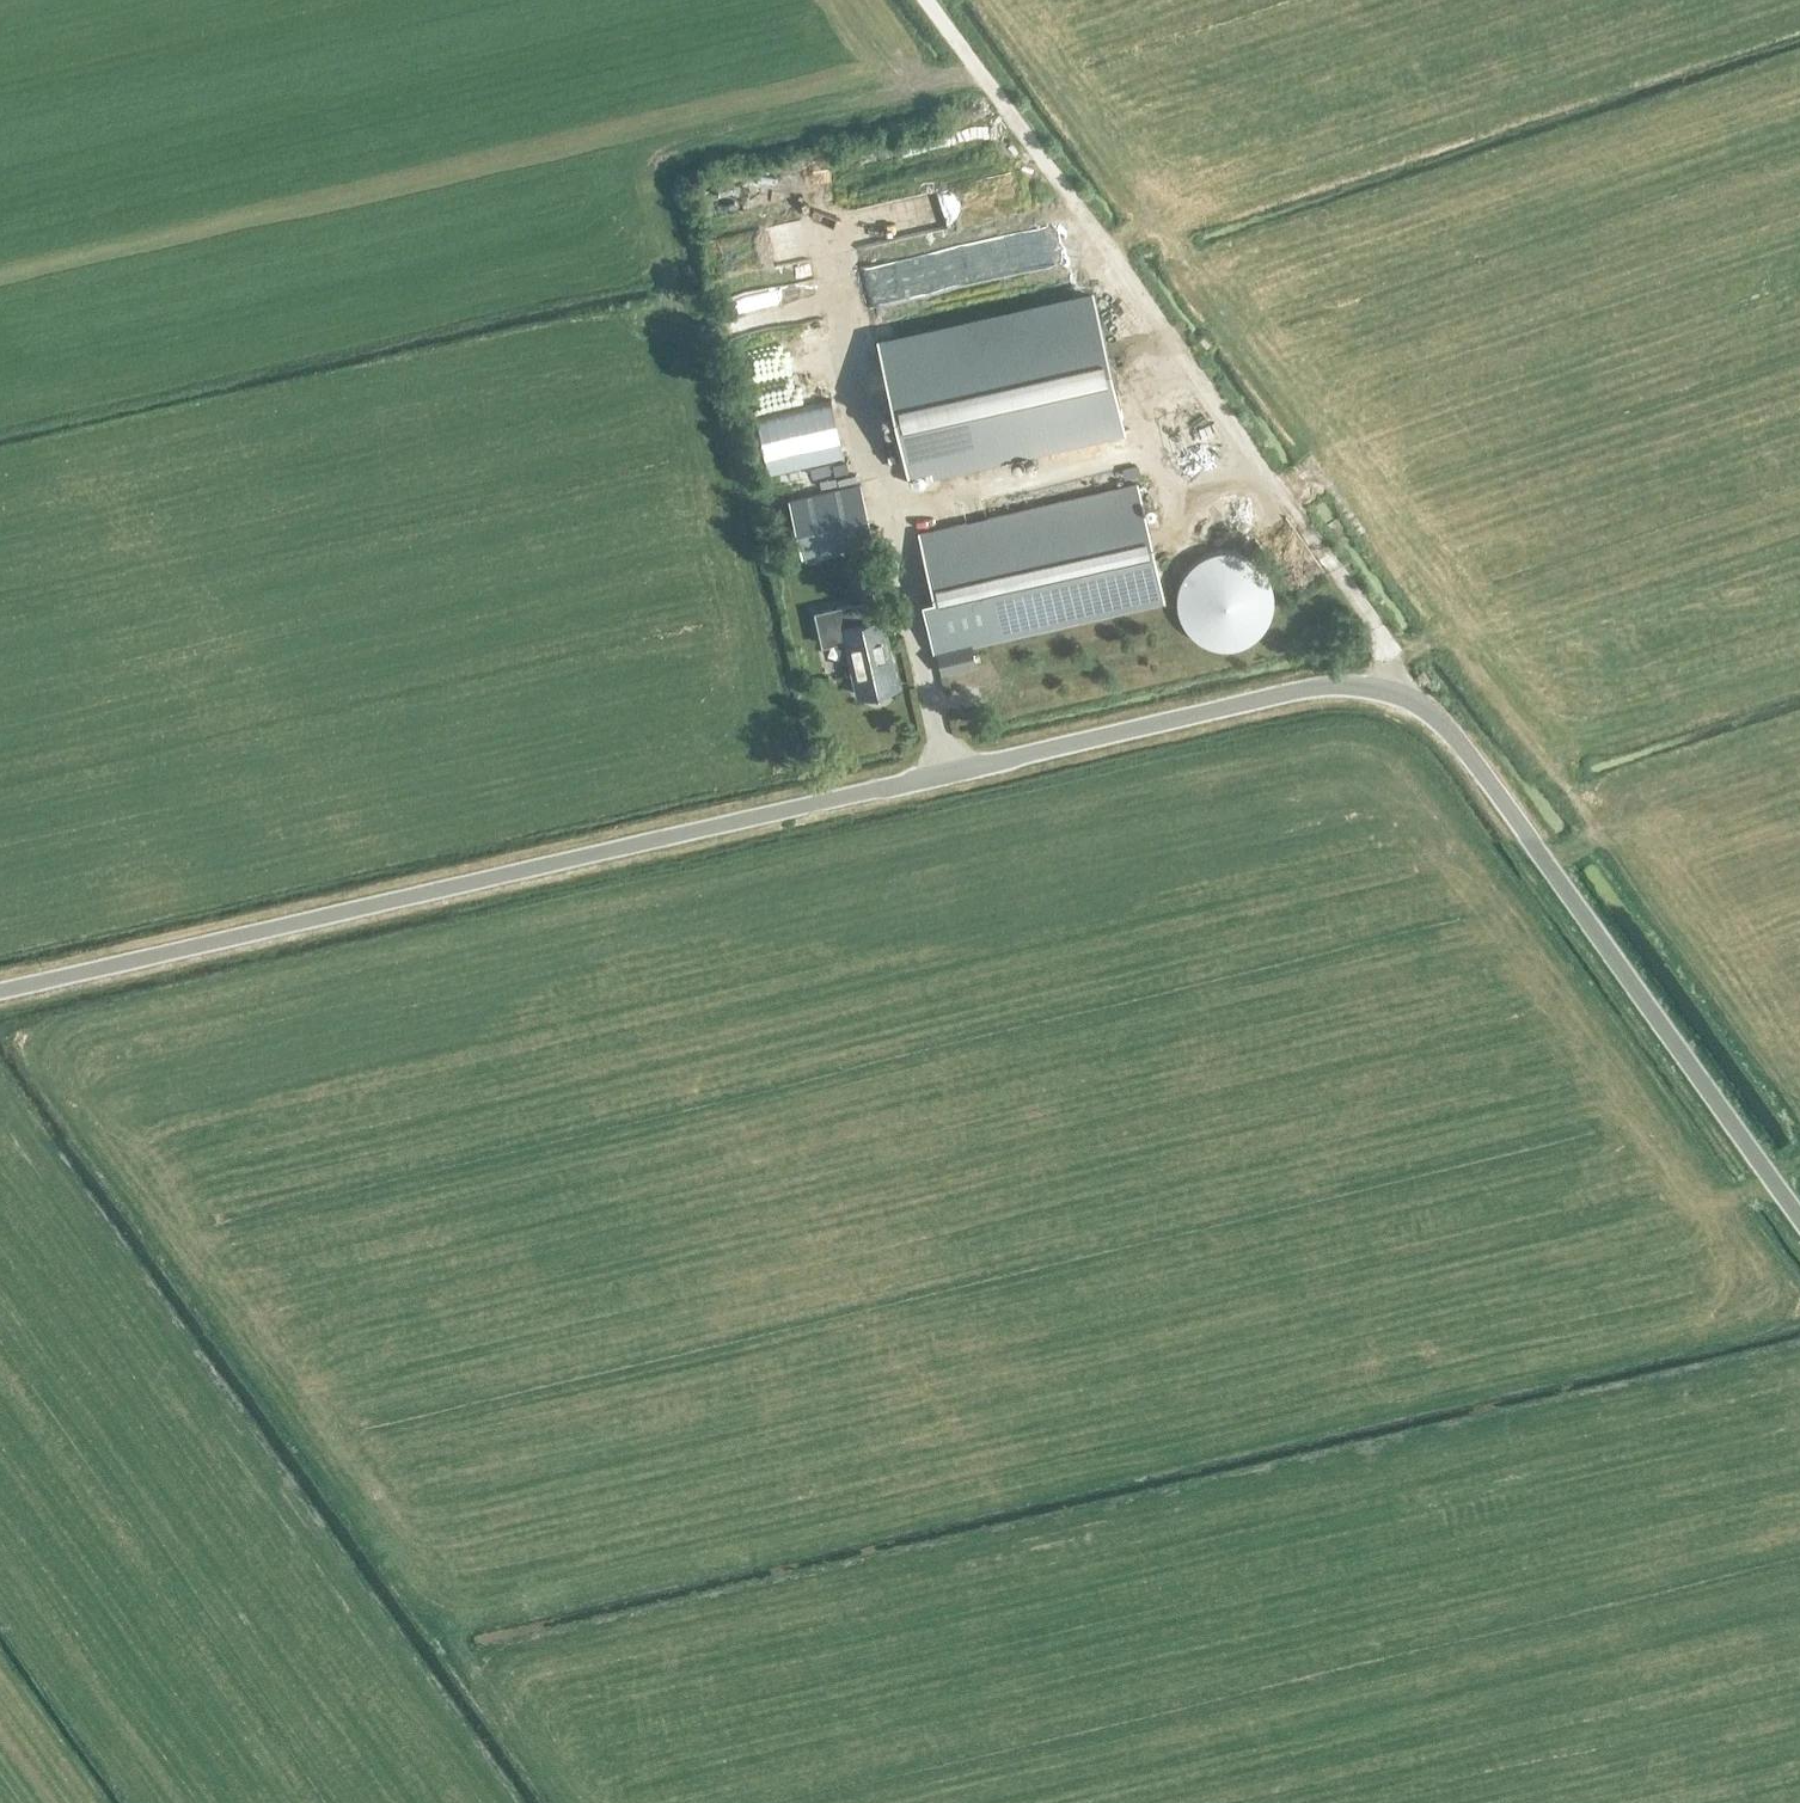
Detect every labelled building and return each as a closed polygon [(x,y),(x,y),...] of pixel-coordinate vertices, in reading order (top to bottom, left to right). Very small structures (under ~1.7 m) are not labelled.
[(878,345),(906,472),(1121,424),(1093,298),(878,345)] [(831,405),(755,423),(767,470),(842,452),(831,405)] [(788,502),(801,558),(871,542),(857,485),(788,502)] [(922,601),(932,651),(936,650),(941,674),(976,666),(972,645),(1162,602),(1136,486),(919,535),(933,598),(922,601)] [(1227,517),(1211,523),(1218,541),(1233,536),(1227,517)] [(1270,605),(1271,601),(1270,596),(1270,592),(1269,588),(1268,584),(1266,581),(1264,577),(1262,573),(1260,570),(1257,567),(1254,564),(1250,562),(1247,559),(1243,558),(1239,556),(1235,555),(1231,554),(1227,553),(1223,553),(1219,553),(1215,554),(1211,555),(1207,556),(1203,558),(1199,559),(1196,562),(1193,564),(1189,567),(1187,570),(1184,573),(1182,577),(1180,581),(1178,584),(1177,588),(1176,592),(1176,596),(1176,601),(1176,605),(1176,609),(1177,613),(1178,617),(1180,621),(1182,624),(1184,628),(1187,631),(1189,634),(1193,637),(1196,640),(1199,642),(1203,644),(1207,645),(1211,647),(1215,647),(1219,648),(1223,648),(1227,648),(1231,647),(1235,647),(1239,645),(1243,644),(1247,642),(1250,640),(1254,637),(1257,634),(1260,631),(1262,628),(1264,624),(1266,621),(1268,617),(1269,613),(1270,609),(1270,605)] [(852,604),(814,613),(821,645),(845,640),(857,696),(895,688),(879,618),(856,623),(852,604)] [(1422,673),(1416,677),(1422,684),(1427,679),(1422,673)]
